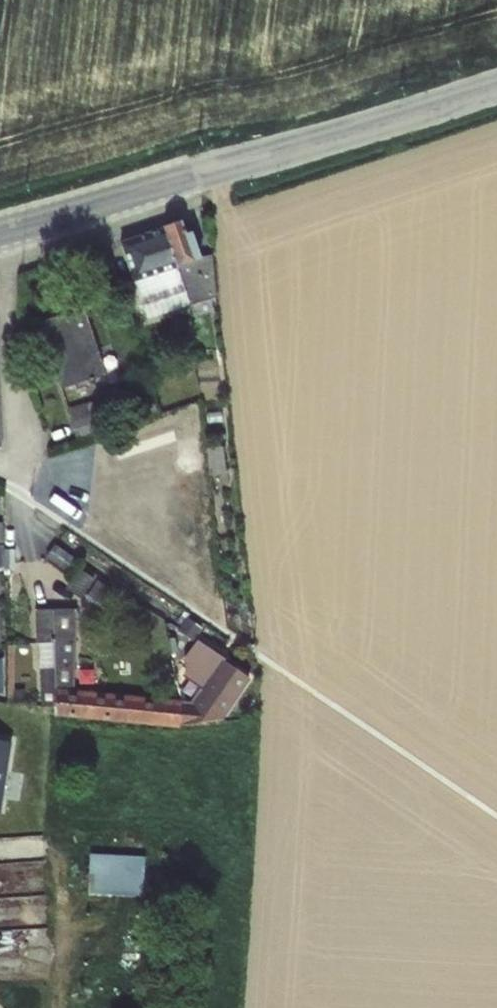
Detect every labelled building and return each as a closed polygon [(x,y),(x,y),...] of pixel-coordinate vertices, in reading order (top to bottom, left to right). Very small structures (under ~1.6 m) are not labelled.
[(181,223),(163,229),(176,267),(177,267),(201,259),(200,257),(191,232),(185,234),(181,223)] [(176,267),(163,229),(119,243),(132,282),(176,267)] [(201,259),(177,267),(190,305),(216,298),(212,255),(200,257),(201,259)] [(176,267),(132,282),(146,319),(190,305),(177,267),(176,267)] [(83,307),(39,322),(61,389),(106,375),(83,307)] [(182,329),(170,340),(179,349),(191,338),(182,329)] [(93,401),(67,409),(75,437),(101,429),(93,401)] [(198,438),(170,442),(175,474),(203,469),(198,438)] [(222,446),(205,448),(208,475),(225,473),(222,446)] [(226,538),(217,539),(219,556),(228,554),(226,538)] [(73,577),(75,563),(73,562),(76,558),(55,544),(45,557),(73,577)] [(15,549),(3,549),(4,565),(16,564),(15,549)] [(75,563),(73,577),(65,588),(78,597),(93,575),(75,563)] [(55,688),(73,690),(75,609),(34,609),(36,644),(51,643),(53,669),(39,669),(40,707),(55,706),(55,688)] [(187,622),(180,633),(191,640),(198,629),(187,622)] [(198,676),(180,703),(192,705),(222,660),(198,645),(188,658),(188,669),(198,676)] [(180,703),(180,725),(221,720),(249,679),(222,660),(192,705),(180,703)] [(107,693),(73,690),(55,688),(55,706),(55,716),(106,720),(107,693)] [(107,693),(106,720),(180,727),(180,725),(180,703),(181,700),(107,693)] [(7,806),(9,732),(0,732),(0,806),(7,806)] [(89,892),(146,893),(147,851),(90,850),(89,892)]
